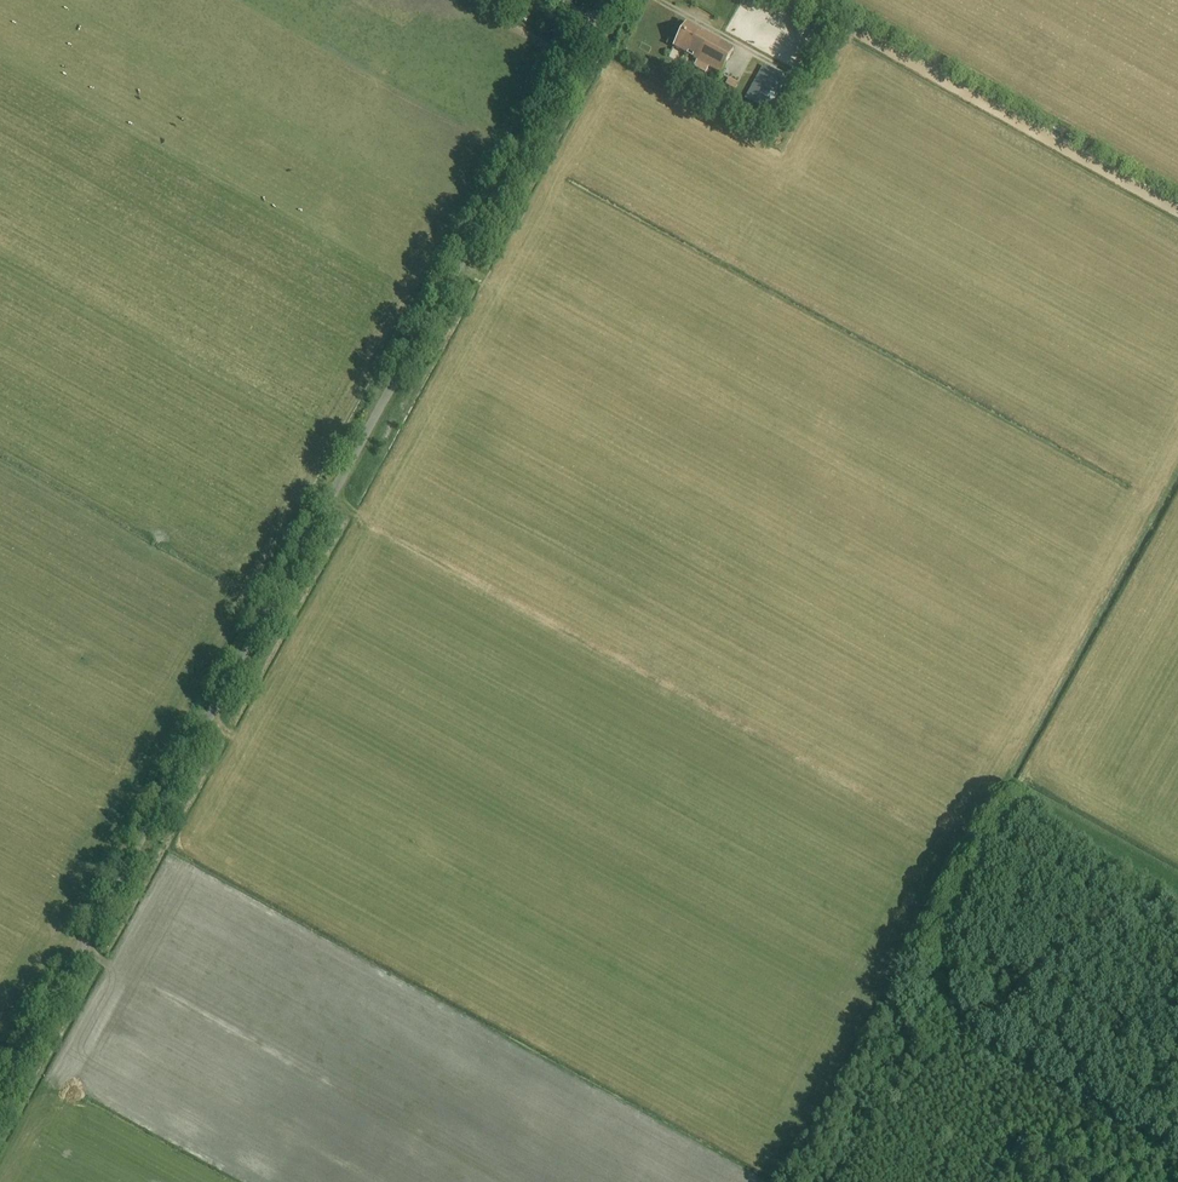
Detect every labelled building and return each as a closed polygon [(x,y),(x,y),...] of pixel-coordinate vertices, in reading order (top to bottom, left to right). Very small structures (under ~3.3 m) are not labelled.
[(720,75),(733,51),(686,25),(673,49),(693,60),(720,75)] [(768,113),(786,81),(763,67),(745,100),(768,113)]
